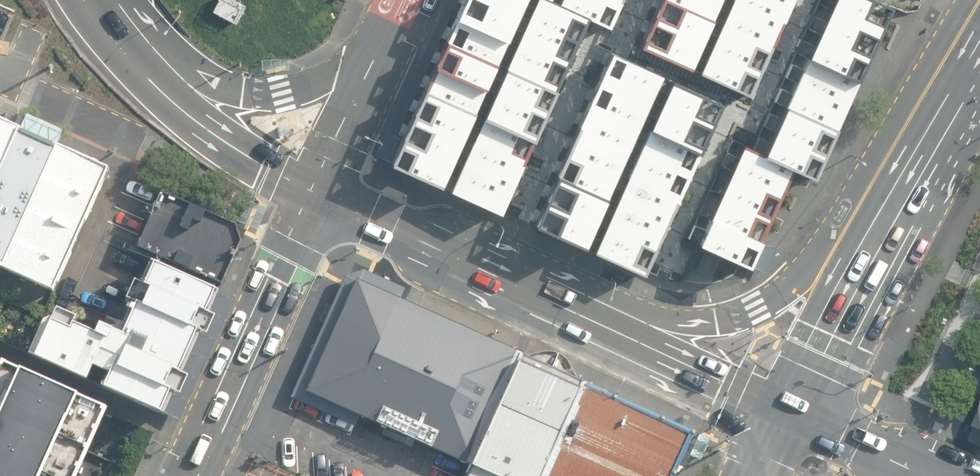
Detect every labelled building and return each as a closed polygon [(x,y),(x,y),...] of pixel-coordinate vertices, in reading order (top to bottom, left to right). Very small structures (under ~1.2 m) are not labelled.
[(228,0),(219,0),(213,12),(234,25),(243,7),(228,0)] [(509,208),(591,18),(616,29),(628,0),(456,0),(388,156),(509,208)] [(744,94),(788,0),(662,0),(640,46),(744,94)] [(888,0),(830,0),(823,15),(811,10),(806,22),(818,27),(812,41),(801,37),(797,46),(808,50),(801,67),(789,62),(784,72),(796,77),(791,88),(777,82),(771,95),(784,101),(778,113),(768,108),(763,120),(775,125),(770,137),(757,132),(752,144),(742,139),(737,149),(725,144),(719,159),(732,164),(726,178),(711,172),(705,185),(717,190),(712,202),(701,198),(695,210),(707,215),(701,228),(689,223),(681,241),(746,268),(790,165),(813,175),(888,0)] [(636,264),(718,92),(613,44),(536,220),(636,264)] [(107,164),(58,142),(64,129),(28,113),(21,126),(0,116),(0,265),(53,290),(107,164)] [(230,221),(161,190),(138,245),(221,282),(240,239),(234,223),(230,221)] [(219,287),(148,257),(139,279),(134,277),(125,296),(127,297),(124,304),(130,307),(124,321),(117,318),(114,323),(108,324),(97,320),(93,328),(72,318),(73,314),(55,305),(51,314),(42,316),(41,315),(38,314),(23,348),(162,411),(173,388),(178,391),(186,372),(182,371),(200,329),(205,331),(213,313),(208,311),(219,287)] [(405,287),(365,268),(347,275),(345,274),(289,397),(356,427),(362,415),(386,426),(383,433),(412,446),(415,438),(468,462),(518,351),(400,298),(405,287)] [(518,351),(468,462),(464,471),(467,472),(465,475),(669,475),(691,428),(518,351)] [(0,357),(0,475),(74,475),(106,404),(0,357)]
